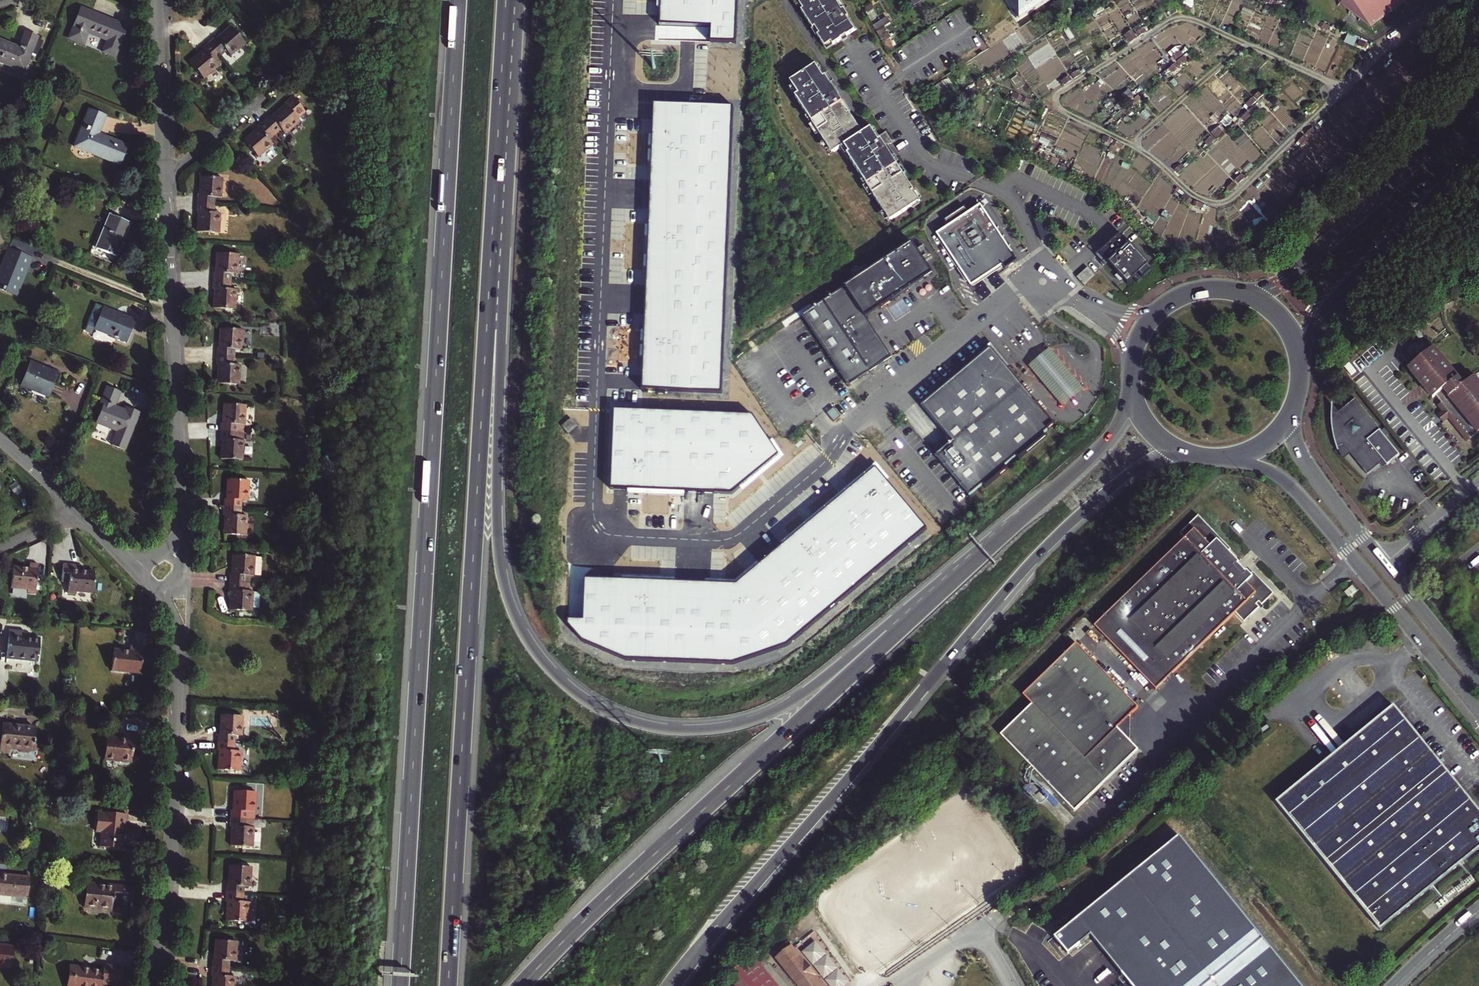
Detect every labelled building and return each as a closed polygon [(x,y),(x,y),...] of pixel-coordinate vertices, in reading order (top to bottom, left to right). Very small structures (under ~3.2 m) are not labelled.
[(656,26),(707,28),(706,43),(732,44),(734,0),(657,0),(656,26)] [(803,10),(801,11),(812,29),(814,28),(819,35),(817,36),(824,47),(830,43),(832,46),(841,40),(840,39),(845,36),(845,37),(856,30),(843,10),(841,11),(835,1),(836,0),(797,0),(803,10)] [(1047,0),(1010,0),(1018,15),(1047,0)] [(1405,0),(1340,0),(1341,5),(1373,19),(1375,22),(1405,0)] [(1284,4),(1276,1),(1274,5),(1282,9),(1284,4)] [(1185,5),(1183,9),(1191,13),(1193,9),(1185,5)] [(1177,6),(1169,11),(1172,15),(1180,10),(1177,6)] [(127,27),(81,8),(68,40),(83,46),(88,34),(107,41),(102,53),(114,58),(127,27)] [(873,9),(866,14),(871,24),(879,18),(873,9)] [(876,33),(884,28),(890,24),(887,18),(885,15),(879,18),(871,24),(876,33)] [(1312,17),(1310,22),(1318,26),(1320,21),(1312,17)] [(1330,26),(1322,22),(1320,27),(1328,31),(1330,26)] [(208,44),(219,56),(225,51),(229,56),(244,43),(230,27),(216,39),(215,38),(208,44)] [(891,39),(884,28),(876,33),(882,44),(889,40),(891,39)] [(1144,28),(1136,33),(1139,37),(1146,32),(1144,28)] [(0,40),(0,63),(24,73),(38,38),(25,33),(19,48),(0,40)] [(1135,33),(1127,39),(1129,43),(1137,38),(1135,33)] [(889,40),(882,44),(888,55),(889,54),(894,51),(889,40)] [(1360,40),(1358,44),(1367,48),(1369,44),(1360,40)] [(202,49),(203,50),(189,63),(203,79),(218,66),(214,61),(219,56),(208,44),(202,49)] [(1113,47),(1105,52),(1108,57),(1116,52),(1113,47)] [(1179,50),(1172,56),(1175,60),(1182,54),(1179,50)] [(1187,59),(1184,56),(1176,61),(1180,65),(1187,59)] [(1178,66),(1175,62),(1168,68),(1171,72),(1178,66)] [(884,210),(891,220),(918,203),(911,193),(913,191),(903,176),(901,177),(895,168),(897,167),(891,158),(889,159),(883,149),(892,143),(886,133),(878,138),(872,128),(862,135),(848,114),(847,115),(840,105),(842,104),(817,65),(790,83),(798,95),(795,97),(816,130),(818,129),(825,139),(823,141),(827,147),(829,146),(833,153),(843,146),(851,159),(849,160),(861,178),(863,177),(874,194),(872,195),(882,211),(884,210)] [(1380,65),(1373,72),(1377,75),(1383,69),(1380,65)] [(1079,69),(1071,74),(1074,78),(1082,73),(1079,69)] [(999,70),(991,75),(994,79),(1002,74),(999,70)] [(1069,75),(1061,81),(1064,85),(1072,79),(1069,75)] [(984,79),(977,84),(979,88),(987,83),(984,79)] [(949,94),(941,82),(929,90),(935,99),(938,97),(939,100),(949,94)] [(1262,89),(1255,95),(1258,99),(1265,93),(1262,89)] [(1022,96),(1014,92),(1012,96),(1020,100),(1022,96)] [(1132,92),(1125,98),(1128,102),(1136,96),(1132,92)] [(1138,96),(1131,101),(1134,105),(1142,99),(1138,96)] [(263,122),(274,135),(279,130),(283,135),(299,121),(297,119),(305,113),(292,97),(284,104),(284,105),(270,118),(269,117),(263,122)] [(1032,101),(1024,97),(1022,101),(1030,105),(1032,101)] [(1253,97),(1246,103),(1249,107),(1256,101),(1253,97)] [(1124,99),(1117,105),(1120,109),(1127,103),(1124,99)] [(1315,102),(1308,108),(1312,112),(1318,106),(1315,102)] [(731,107),(653,104),(642,391),(722,394),(731,107)] [(1255,104),(1249,110),(1252,114),(1259,108),(1255,104)] [(105,117),(89,110),(74,148),(119,166),(127,146),(98,134),(105,117)] [(1248,111),(1241,117),(1244,121),(1251,115),(1248,111)] [(257,129),(244,141),(258,158),(273,145),(268,140),(274,135),(263,122),(256,128),(257,129)] [(1380,122),(1373,128),(1377,131),(1384,125),(1380,122)] [(1314,127),(1307,133),(1311,137),(1317,130),(1314,127)] [(1220,128),(1213,134),(1217,138),(1223,132),(1220,128)] [(1372,129),(1365,135),(1369,139),(1376,133),(1372,129)] [(1112,139),(1104,135),(1102,140),(1110,143),(1112,139)] [(1212,135),(1205,141),(1209,145),(1216,139),(1212,135)] [(1305,135),(1299,141),(1302,145),(1309,138),(1305,135)] [(1115,140),(1112,145),(1121,148),(1123,144),(1115,140)] [(1087,147),(1077,163),(1095,174),(1100,166),(1094,162),(1099,154),(1087,147)] [(1041,151),(1039,155),(1047,159),(1049,155),(1041,151)] [(1059,160),(1051,156),(1049,160),(1057,164),(1059,160)] [(1181,163),(1175,170),(1178,173),(1185,167),(1181,163)] [(1242,173),(1236,179),(1239,183),(1246,177),(1242,173)] [(214,198),(221,198),(222,179),(200,177),(199,196),(197,196),(197,205),(214,206),(214,198)] [(1234,181),(1227,188),(1230,191),(1237,185),(1234,181)] [(1306,193),(1299,199),(1303,203),(1310,196),(1306,193)] [(1193,200),(1186,194),(1183,197),(1190,204),(1193,200)] [(1203,204),(1195,200),(1193,205),(1202,209),(1203,204)] [(1299,200),(1292,206),(1295,210),(1302,204),(1299,200)] [(1129,203),(1125,206),(1131,213),(1135,209),(1129,203)] [(196,213),(198,213),(197,232),(219,233),(220,214),(213,213),(214,206),(197,205),(196,213)] [(1003,266),(1005,270),(1018,262),(981,206),(969,214),(965,208),(945,221),(949,227),(936,235),(971,287),(1003,266)] [(1136,210),(1132,214),(1138,221),(1142,217),(1136,210)] [(116,257),(130,224),(110,216),(96,249),(116,257)] [(1268,229),(1261,235),(1264,239),(1271,232),(1268,229)] [(1099,253),(1129,283),(1134,278),(1138,283),(1153,268),(1149,263),(1150,262),(1119,232),(1099,253)] [(1261,235),(1254,242),(1257,245),(1264,239),(1261,235)] [(13,239),(8,250),(30,259),(34,248),(13,239)] [(804,315),(850,386),(894,357),(868,318),(916,286),(935,274),(914,242),(804,315)] [(4,291),(4,289),(14,293),(25,268),(27,269),(31,259),(30,259),(8,250),(2,248),(0,252),(0,289),(4,291)] [(238,255),(216,253),(215,273),(214,273),(213,281),(230,282),(230,274),(237,275),(238,255)] [(1080,277),(1086,283),(1096,274),(1090,267),(1080,277)] [(230,282),(213,281),(213,289),(214,290),(213,308),(235,310),(236,290),(229,289),(230,282)] [(96,306),(93,313),(99,316),(103,308),(96,306)] [(126,343),(135,321),(103,308),(99,316),(93,313),(87,327),(126,343)] [(234,350),(240,350),(242,331),(220,329),(219,348),(218,348),(217,357),(234,357),(234,350)] [(1029,363),(1064,406),(1086,388),(1071,370),(1073,368),(1054,343),(1029,363)] [(1468,438),(1478,429),(1478,385),(1471,375),(1466,379),(1460,372),(1456,376),(1432,346),(1406,366),(1430,396),(1434,393),(1440,401),(1439,401),(1468,438)] [(923,405),(953,442),(937,456),(970,496),(984,484),(987,487),(1008,469),(1005,466),(1017,456),(1020,459),(1047,437),(1044,434),(1055,424),(992,348),(923,405)] [(217,365),(218,365),(217,384),(238,385),(240,365),(233,365),(234,357),(217,357),(217,365)] [(21,386),(47,397),(57,373),(31,362),(21,386)] [(120,392),(107,387),(100,404),(103,405),(96,424),(117,433),(112,446),(125,452),(139,414),(126,409),(126,411),(115,406),(120,392)] [(1362,422),(1369,416),(1355,399),(1337,413),(1330,413),(1331,428),(1332,436),(1335,447),(1342,445),(1349,453),(1367,475),(1379,465),(1383,461),(1386,465),(1397,456),(1362,422)] [(1468,438),(1439,401),(1436,404),(1440,410),(1436,413),(1442,421),(1447,418),(1465,440),(1468,438)] [(246,406),(224,404),(223,424),(221,424),(221,432),(243,433),(244,425),(246,406)] [(752,415),(614,409),(610,490),(732,494),(779,455),(752,415)] [(1380,430),(1369,416),(1362,422),(1397,456),(1398,455),(1379,431),(1380,430)] [(578,426),(571,419),(562,426),(568,434),(578,426)] [(220,440),(222,440),(221,459),(242,460),(243,442),(243,433),(221,432),(220,440)] [(1342,445),(1335,447),(1336,449),(1343,458),(1349,453),(1342,445)] [(736,584),(588,578),(586,620),(571,619),(570,625),(582,641),(627,660),(733,664),(788,645),(927,529),(875,467),(736,584)] [(248,481),(227,480),(226,499),(225,499),(224,507),(241,508),(241,500),(247,501),(248,481)] [(224,515),(225,516),(224,534),(245,536),(246,516),(240,516),(241,508),(224,507),(224,515)] [(1185,538),(1093,626),(1155,689),(1235,614),(1243,622),(1259,608),(1256,605),(1258,603),(1261,605),(1273,594),(1253,572),(1250,575),(1249,576),(1245,571),(1237,563),(1227,552),(1228,551),(1230,549),(1199,516),(1180,534),(1185,538)] [(232,556),(231,575),(230,575),(230,583),(252,584),(252,576),(253,576),(255,557),(232,556)] [(29,569),(13,567),(11,588),(27,590),(27,593),(35,593),(38,565),(30,564),(29,569)] [(77,571),(78,565),(63,564),(61,581),(69,582),(68,593),(75,594),(76,591),(92,593),(94,572),(77,571)] [(251,612),(252,593),(251,593),(252,584),(230,583),(229,591),(231,591),(230,610),(251,612)] [(1351,586),(1344,592),(1348,596),(1355,591),(1351,586)] [(23,638),(24,631),(9,630),(6,659),(37,662),(40,639),(23,638)] [(1390,632),(1386,635),(1391,642),(1395,639),(1390,632)] [(1030,704),(999,734),(1073,811),(1101,784),(1098,781),(1104,776),(1106,779),(1137,749),(1128,740),(1129,740),(1129,716),(1128,716),(1137,707),(1075,643),(1022,694),(1030,704)] [(111,671),(140,674),(142,648),(130,647),(129,652),(113,650),(111,671)] [(1274,804),(1380,928),(1478,844),(1478,813),(1389,707),(1274,804)] [(242,716),(220,715),(219,733),(218,733),(218,742),(234,743),(234,735),(241,736),(242,716)] [(2,724),(0,744),(0,751),(9,752),(10,748),(18,749),(18,750),(21,753),(28,754),(30,752),(31,750),(32,750),(33,741),(34,727),(2,724)] [(104,760),(131,762),(132,750),(141,751),(143,736),(124,734),(124,739),(106,737),(104,760)] [(238,770),(240,751),(233,751),(234,743),(218,742),(217,750),(218,750),(217,769),(238,770)] [(1104,776),(1098,781),(1101,784),(1106,779),(1104,776)] [(231,809),(231,818),(253,819),(255,791),(234,790),(233,810),(231,809)] [(125,819),(125,815),(99,812),(98,813),(97,813),(95,831),(101,832),(99,846),(122,849),(123,843),(138,844),(139,830),(124,828),(124,824),(122,824),(123,819),(125,819)] [(252,847),(253,819),(231,818),(230,826),(231,827),(230,846),(252,847)] [(1132,985),(1160,985),(1201,951),(1243,913),(1179,834),(1171,840),(1179,850),(1172,856),(1171,857),(1158,843),(1113,879),(1117,884),(1125,894),(1123,897),(1114,886),(1076,918),(1132,985)] [(229,866),(228,884),(227,884),(226,893),(243,894),(243,886),(249,886),(250,867),(229,866)] [(10,904),(11,896),(27,897),(28,897),(30,877),(0,874),(0,903),(10,904)] [(134,887),(86,883),(84,907),(111,909),(112,900),(133,901),(134,887)] [(1114,886),(1123,897),(1125,894),(1117,884),(1114,886)] [(247,921),(248,902),(242,901),(243,894),(226,893),(226,901),(227,901),(226,920),(247,921)] [(26,905),(27,897),(11,896),(10,904),(26,905)] [(1160,985),(1303,985),(1271,946),(1243,913),(1201,951),(1160,985)] [(1072,920),(1126,985),(1132,985),(1076,918),(1072,920)] [(817,939),(803,950),(825,978),(839,967),(817,939)] [(215,940),(214,959),(212,959),(212,967),(228,968),(229,960),(235,961),(236,941),(215,940)] [(0,945),(0,966),(11,967),(14,946),(0,945)] [(776,956),(800,985),(821,985),(789,946),(776,956)] [(757,959),(756,958),(729,979),(734,985),(779,985),(767,971),(757,959)] [(69,965),(66,985),(101,985),(102,983),(121,985),(123,968),(103,965),(102,970),(69,965)] [(234,976),(228,975),(228,968),(212,967),(211,975),(213,975),(212,985),(234,985),(234,976)] [(767,971),(779,985),(787,985),(772,967),(767,971)]
